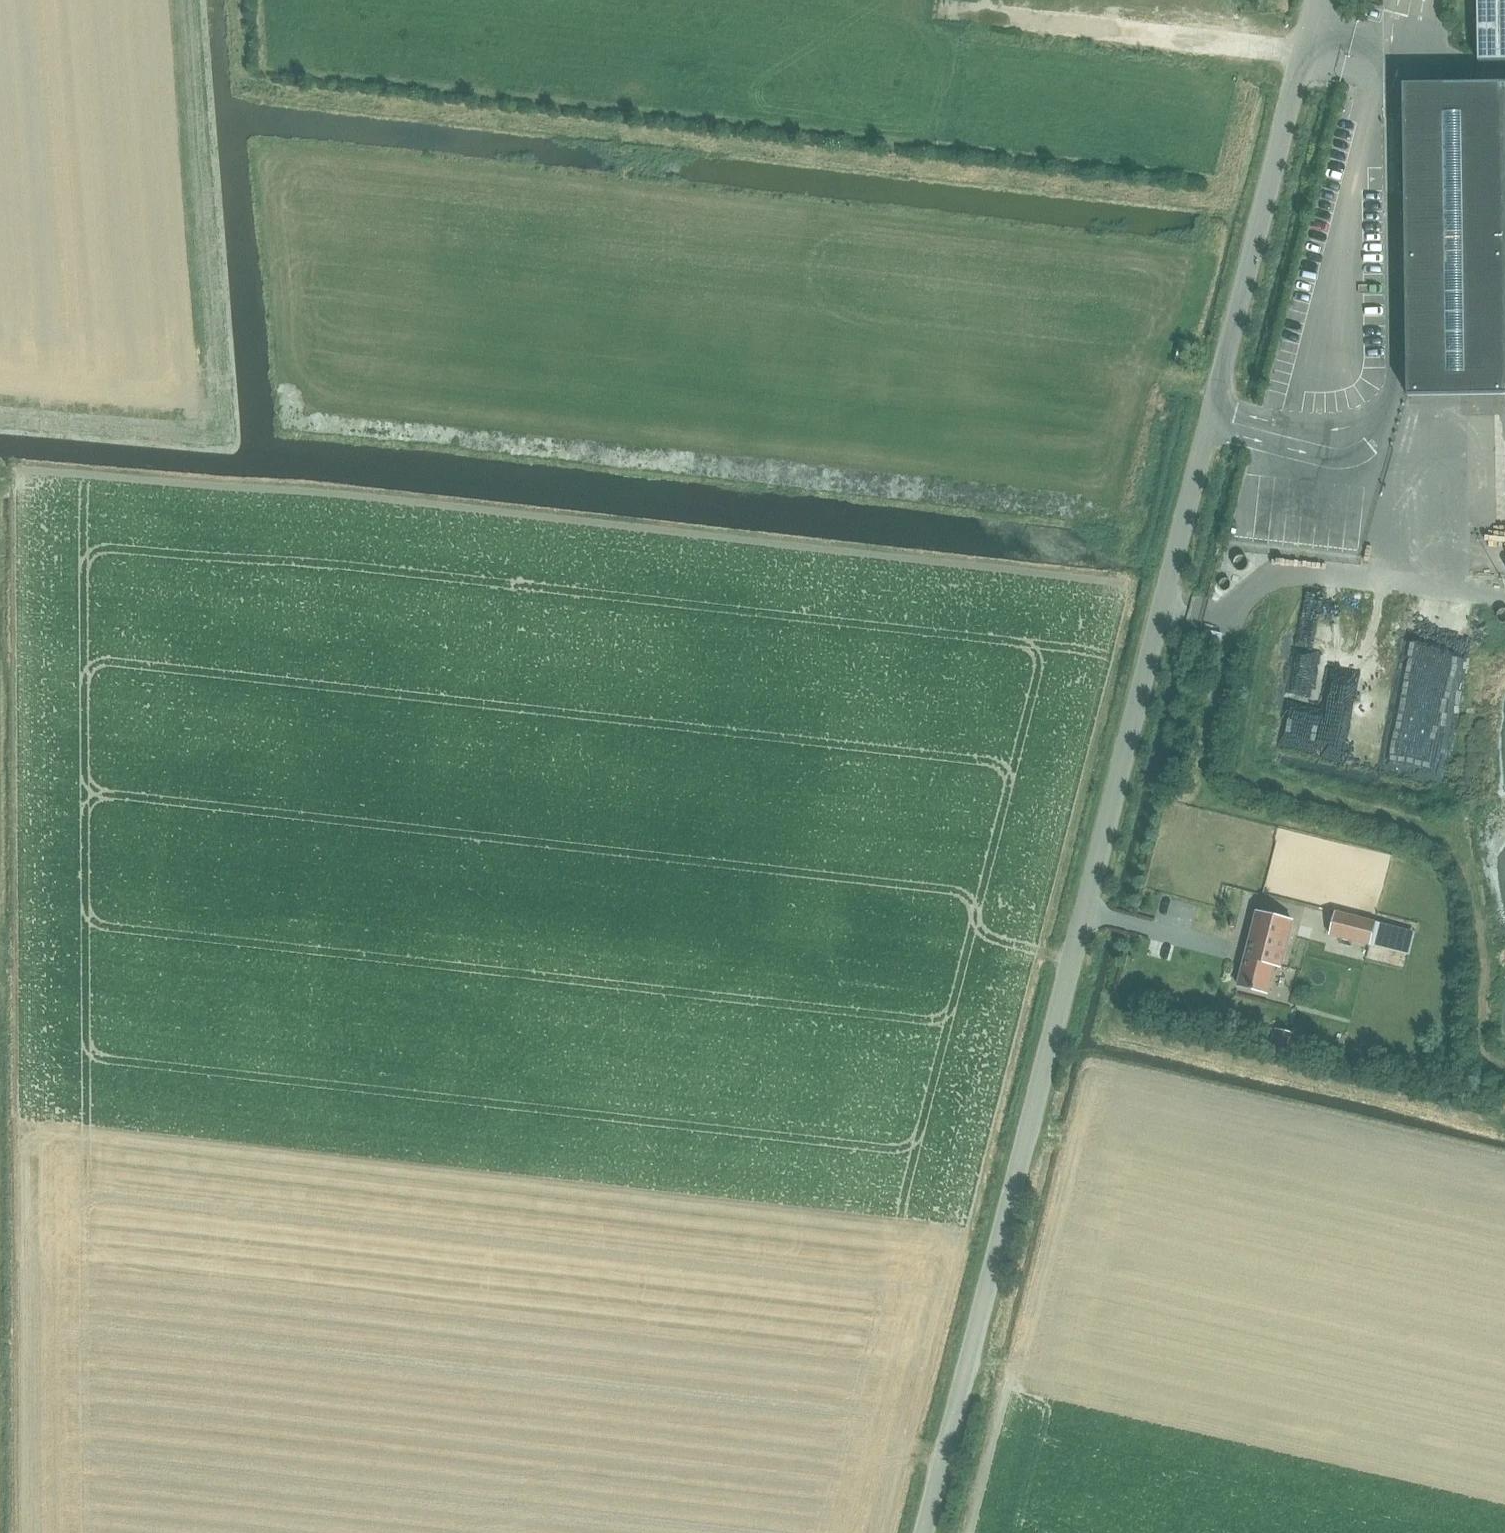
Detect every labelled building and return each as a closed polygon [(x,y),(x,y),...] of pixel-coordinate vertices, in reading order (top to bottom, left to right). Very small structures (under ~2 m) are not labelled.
[(1478,62),(1504,62),(1504,0),(1479,0),(1478,62)] [(1403,83),(1407,395),(1504,394),(1504,83),(1403,83)] [(1277,957),(1283,958),(1295,912),(1259,903),(1240,977),(1270,985),(1277,957)] [(1370,944),(1376,921),(1337,911),(1331,934),(1370,944)] [(1276,1032),(1272,1048),(1289,1052),(1293,1036),(1276,1032)]
